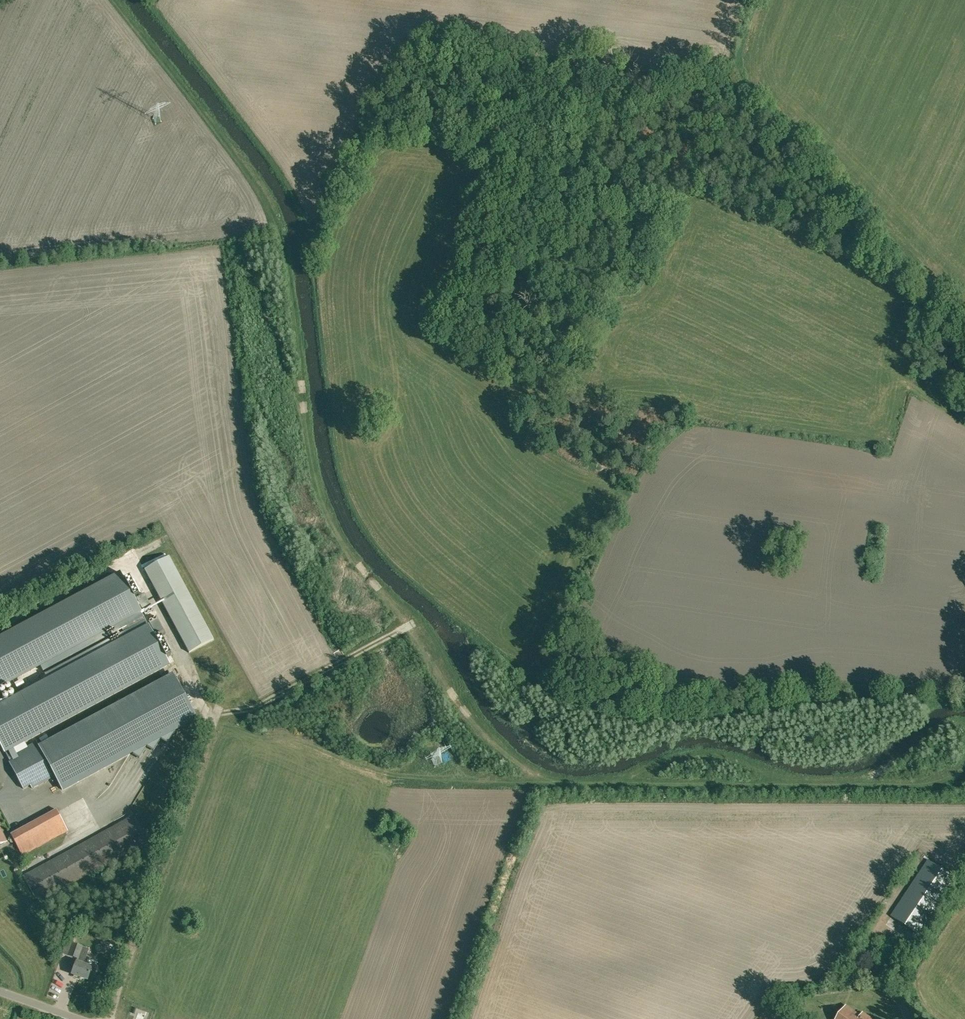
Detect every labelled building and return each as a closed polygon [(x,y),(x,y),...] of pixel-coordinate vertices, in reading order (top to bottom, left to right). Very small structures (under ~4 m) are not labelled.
[(189,652),(214,639),(169,556),(145,569),(189,652)] [(41,667),(43,671),(116,632),(118,635),(45,674),(47,679),(0,704),(0,743),(5,752),(14,748),(169,665),(156,641),(151,632),(138,608),(131,595),(119,572),(0,636),(0,689),(41,667)] [(142,610),(151,606),(144,594),(139,596),(140,598),(137,600),(142,610)] [(156,616),(148,620),(157,637),(165,633),(156,616)] [(173,673),(39,745),(55,777),(62,789),(196,717),(173,673)] [(39,745),(37,742),(8,757),(24,789),(31,785),(33,788),(55,777),(39,745)] [(10,834),(22,856),(51,840),(50,838),(67,829),(56,809),(39,818),(38,817),(30,822),(31,824),(10,834)] [(37,902),(46,897),(46,898),(149,842),(134,814),(31,871),(32,872),(23,876),(37,902)] [(957,880),(928,860),(891,916),(920,935),(957,880)] [(84,964),(89,949),(72,943),(68,955),(79,959),(78,962),(84,964)] [(77,977),(78,976),(88,980),(92,967),(76,962),(72,974),(74,975),(74,976),(77,977)] [(863,1013),(861,1017),(846,1007),(837,1018),(871,1018),(863,1013)]
